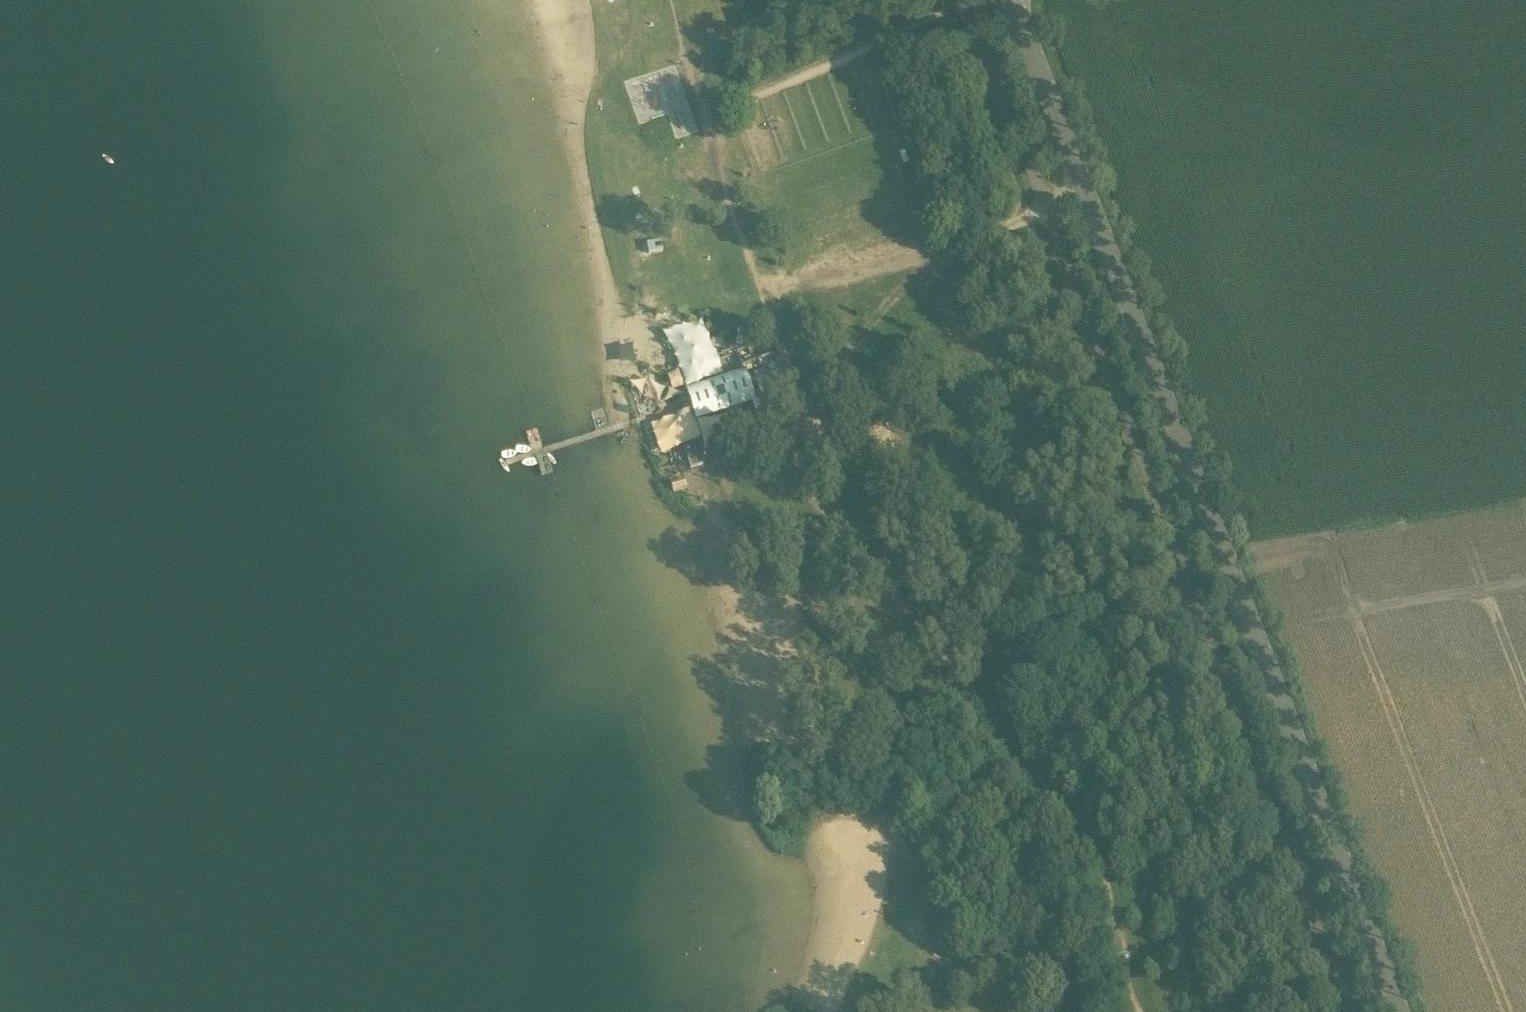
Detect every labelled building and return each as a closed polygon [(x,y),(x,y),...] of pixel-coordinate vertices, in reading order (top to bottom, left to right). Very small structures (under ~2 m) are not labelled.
[(698,434),(692,436),(694,439),(698,451),(704,449),(776,425),(771,410),(786,404),(767,347),(752,352),(747,337),(675,361),(698,434)]
